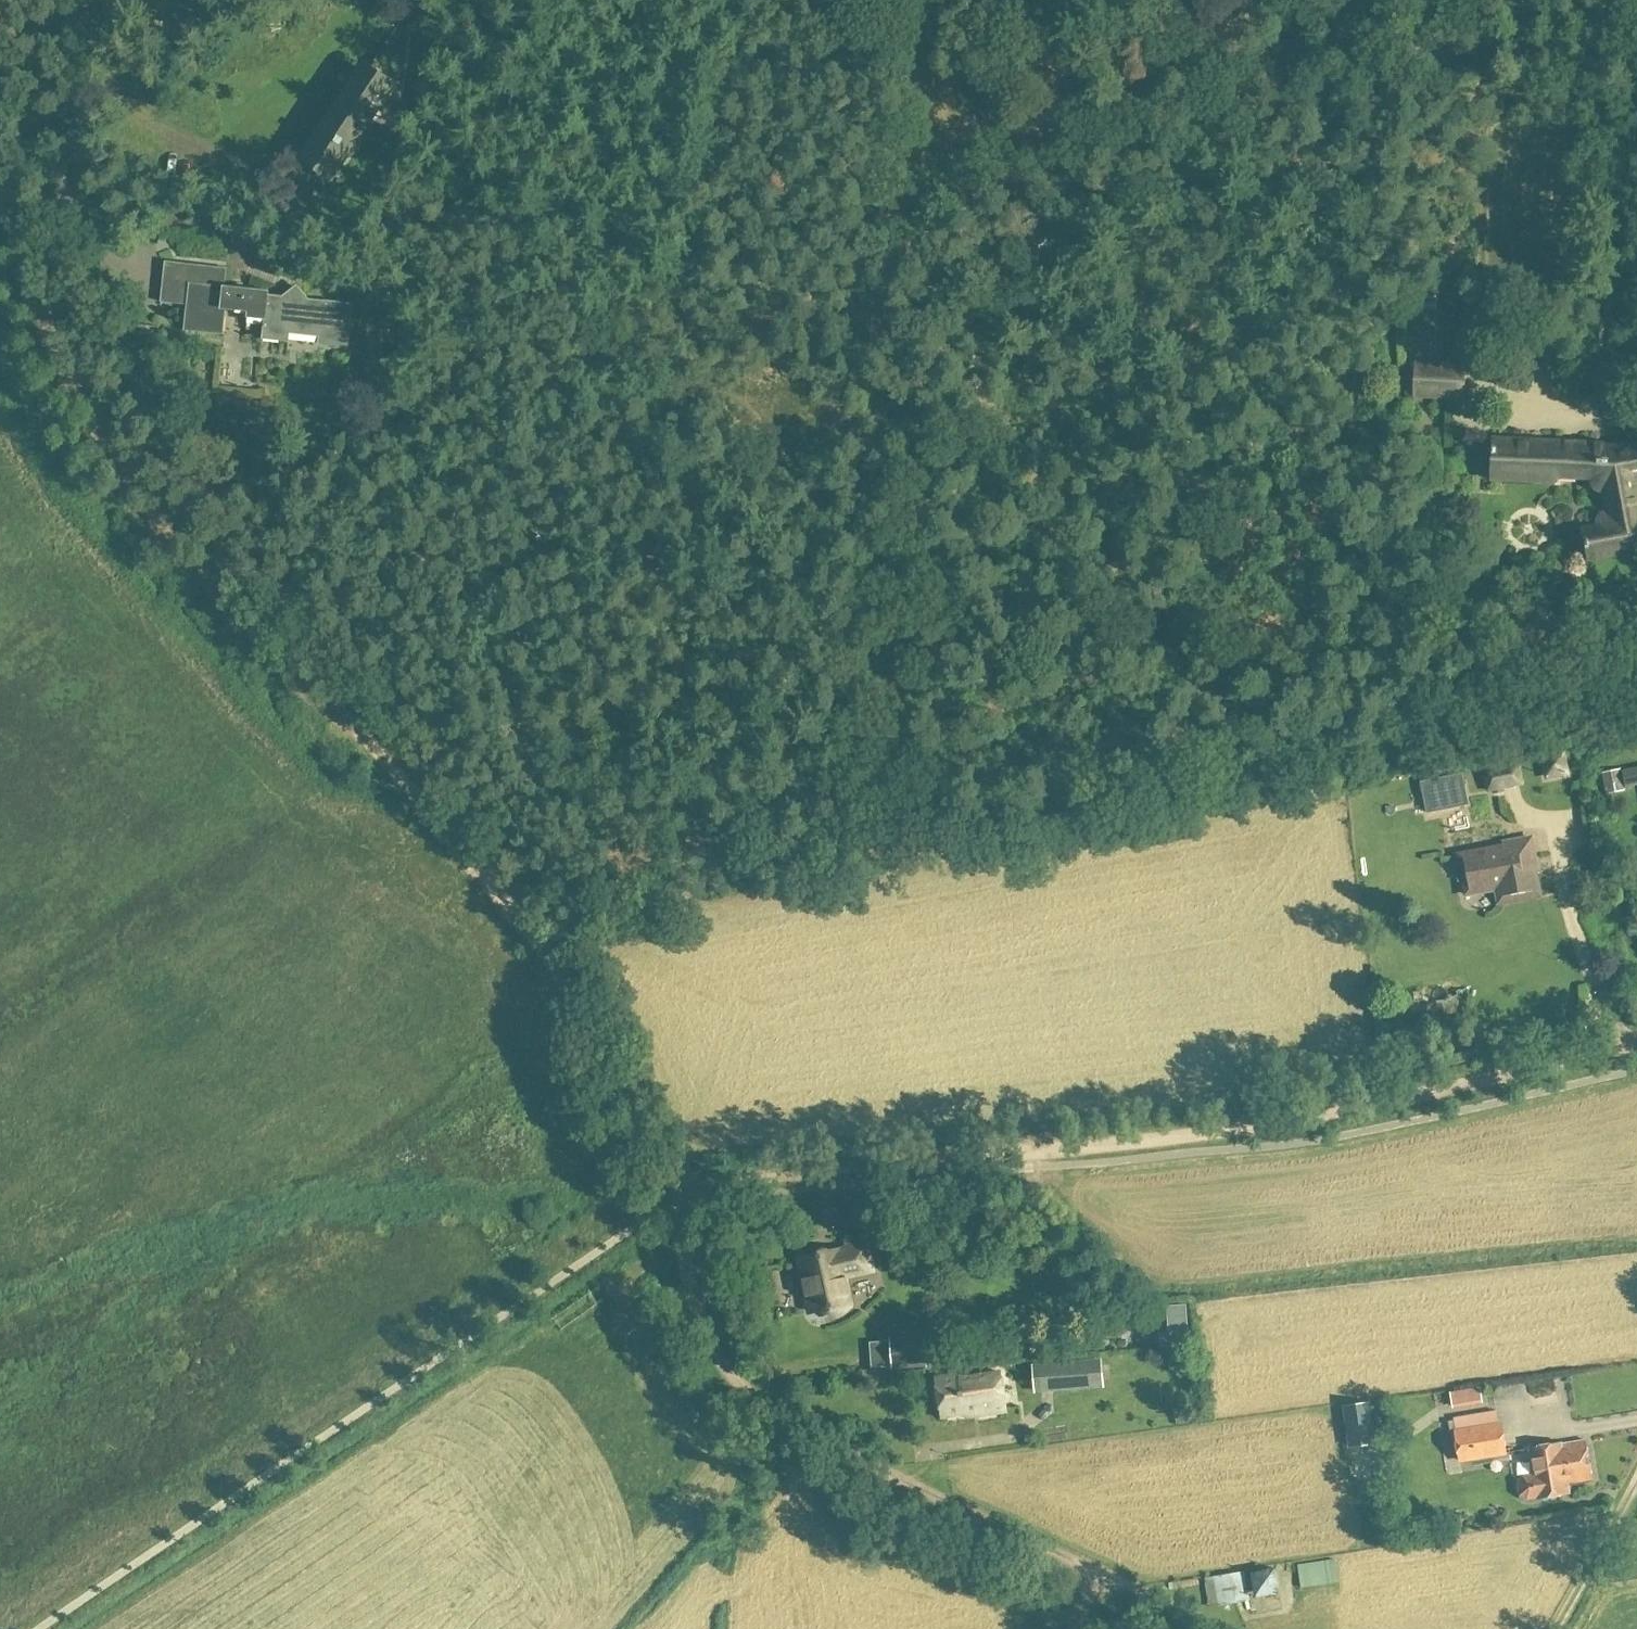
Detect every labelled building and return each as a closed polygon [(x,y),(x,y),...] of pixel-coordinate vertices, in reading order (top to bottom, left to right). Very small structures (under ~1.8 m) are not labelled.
[(387,90),(365,75),(336,119),(337,120),(330,130),(351,144),(358,133),(359,134),(387,90)] [(249,312),(248,317),(247,329),(249,329),(248,334),(263,336),(263,338),(289,341),(290,333),(321,337),(320,345),(349,348),(354,305),(309,299),(297,285),(283,296),(270,294),(270,291),(226,286),(229,269),(166,262),(161,302),(187,305),(184,329),(223,334),(227,309),(249,312)] [(1416,363),(1415,374),(1407,374),(1405,395),(1414,395),(1414,396),(1463,399),(1465,366),(1416,363)] [(1493,439),(1491,480),(1554,482),(1559,476),(1580,477),(1581,476),(1592,477),(1592,483),(1594,485),(1595,487),(1598,489),(1604,491),(1605,513),(1602,514),(1597,524),(1582,527),(1589,560),(1636,551),(1636,483),(1636,475),(1636,442),(1614,446),(1612,445),(1493,439)] [(1561,756),(1541,760),(1545,778),(1564,774),(1561,756)] [(1487,793),(1502,789),(1522,785),(1518,763),(1498,767),(1483,770),(1487,793)] [(1622,770),(1626,790),(1636,787),(1636,767),(1622,770)] [(1601,773),(1606,794),(1623,790),(1620,769),(1601,773)] [(1462,777),(1422,785),(1428,816),(1469,807),(1462,777)] [(1514,796),(1504,800),(1512,823),(1522,819),(1514,796)] [(1459,854),(1460,861),(1455,862),(1458,881),(1463,880),(1466,895),(1497,890),(1499,904),(1540,896),(1533,858),(1536,858),(1532,837),(1503,843),(1503,846),(1459,854)] [(839,1314),(845,1310),(838,1277),(873,1270),(867,1243),(839,1249),(840,1250),(819,1254),(818,1245),(807,1250),(799,1259),(810,1312),(829,1308),(831,1316),(839,1314)] [(893,1367),(926,1365),(924,1336),(891,1338),(893,1367)] [(1098,1362),(1036,1366),(1037,1390),(1100,1386),(1098,1362)] [(961,1374),(936,1378),(942,1416),(966,1413),(966,1416),(1007,1410),(1001,1371),(962,1378),(961,1374)] [(1483,1402),(1480,1386),(1450,1391),(1453,1407),(1483,1402)] [(1347,1407),(1345,1407),(1350,1446),(1352,1445),(1374,1442),(1368,1404),(1347,1407)] [(1501,1424),(1500,1424),(1497,1410),(1454,1417),(1456,1431),(1461,1461),(1506,1454),(1501,1424)] [(1532,1448),(1536,1476),(1524,1477),(1519,1482),(1521,1495),(1527,1498),(1539,1497),(1539,1499),(1568,1495),(1567,1485),(1593,1481),(1587,1440),(1532,1448)] [(1335,1558),(1297,1563),(1300,1586),(1338,1581),(1335,1558)] [(1249,1600),(1244,1572),(1207,1579),(1212,1606),(1249,1600)] [(1263,1596),(1280,1593),(1277,1576),(1260,1579),(1263,1596)]
